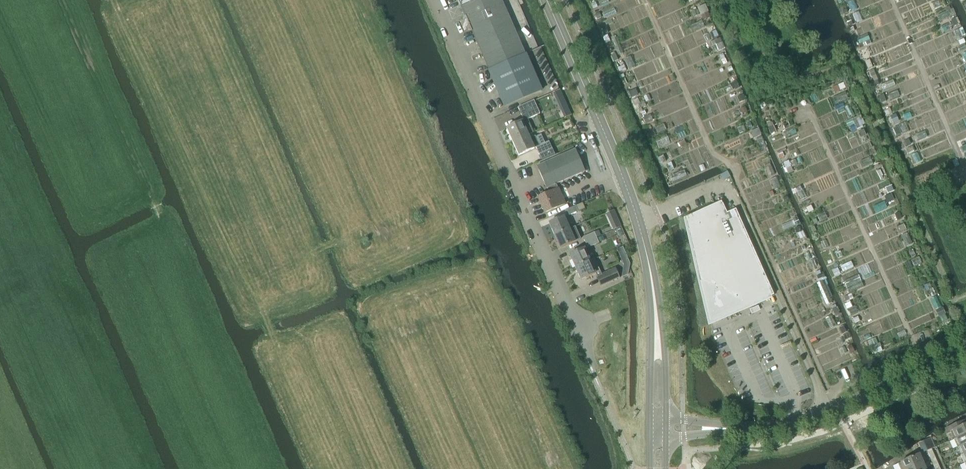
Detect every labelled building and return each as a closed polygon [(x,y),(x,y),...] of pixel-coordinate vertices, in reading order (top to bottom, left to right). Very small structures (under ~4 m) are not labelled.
[(460,22),(464,31),(471,28),(488,69),(505,106),(541,90),(525,53),(523,49),(536,42),(517,0),(477,0),(461,7),(467,19),(460,22)] [(522,121),(507,128),(513,141),(528,134),(534,132),(532,129),(528,119),(537,115),(539,114),(540,113),(536,106),(534,100),(518,107),(521,113),(524,121),(523,121),(522,121)] [(528,134),(513,141),(519,155),(535,148),(536,147),(539,154),(544,152),(552,148),(549,141),(540,145),(536,136),(530,138),(528,134)] [(555,154),(552,148),(544,152),(544,153),(546,158),(555,154)] [(556,157),(537,166),(547,188),(556,184),(585,171),(575,149),(556,157)] [(549,192),(537,197),(544,213),(566,204),(559,188),(558,188),(556,184),(547,188),(549,192)] [(582,203),(565,211),(567,216),(585,208),(582,203)] [(727,213),(723,204),(715,207),(686,220),(691,238),(707,311),(708,311),(710,322),(745,307),(773,295),(744,229),(738,214),(735,209),(727,213)] [(558,234),(570,229),(564,216),(549,223),(555,236),(558,234)] [(560,248),(581,239),(575,227),(570,229),(558,234),(555,236),(560,248)] [(585,243),(597,238),(594,232),(583,237),(585,243)] [(597,238),(585,243),(588,248),(599,243),(597,238)] [(590,261),(585,248),(570,254),(575,267),(582,264),(590,261)] [(602,274),(595,259),(590,261),(582,264),(575,267),(581,280),(596,273),(597,276),(602,274)] [(602,274),(597,276),(601,286),(619,277),(615,268),(602,274)] [(965,434),(965,419),(948,427),(950,431),(954,439),(965,434)] [(965,443),(965,434),(954,439),(957,447),(965,443)] [(935,447),(931,438),(923,441),(927,451),(932,449),(935,447)] [(957,447),(961,455),(965,453),(965,443),(957,447)] [(923,463),(919,454),(898,464),(900,468),(909,468),(923,463)]
